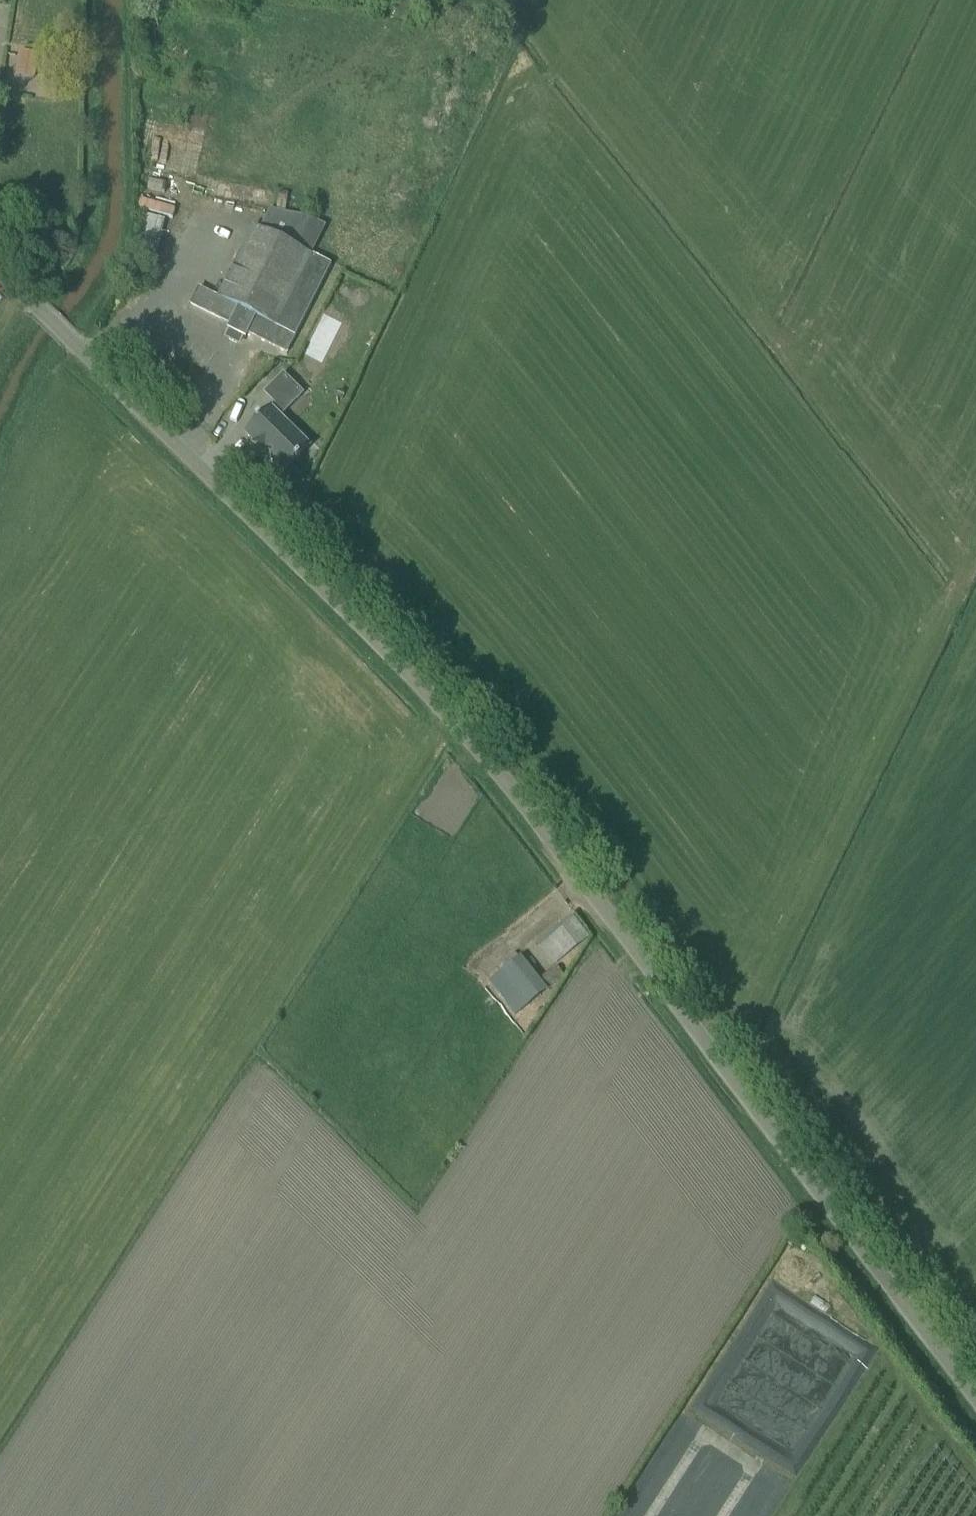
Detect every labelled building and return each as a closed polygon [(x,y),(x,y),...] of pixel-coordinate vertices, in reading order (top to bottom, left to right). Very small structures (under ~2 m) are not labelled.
[(38,56),(38,54),(20,51),(16,76),(34,79),(36,67),(43,68),(44,57),(38,56)] [(148,125),(145,136),(167,141),(170,131),(148,125)] [(142,146),(139,167),(163,171),(166,150),(142,146)] [(295,247),(310,218),(270,210),(260,230),(253,226),(227,277),(227,280),(218,298),(198,288),(190,305),(229,325),(227,330),(245,339),(247,334),(286,353),(331,265),(295,247)] [(137,249),(155,254),(165,218),(147,213),(137,249)] [(270,406),(243,434),(252,443),(250,445),(262,457),(264,455),(284,474),(284,473),(302,491),(307,479),(293,466),(312,446),(281,417),(304,393),(283,373),(263,393),(275,404),(272,407),(270,406)] [(539,944),(554,963),(587,938),(572,919),(539,944)] [(521,1017),(552,987),(521,955),(491,985),(521,1017)]
